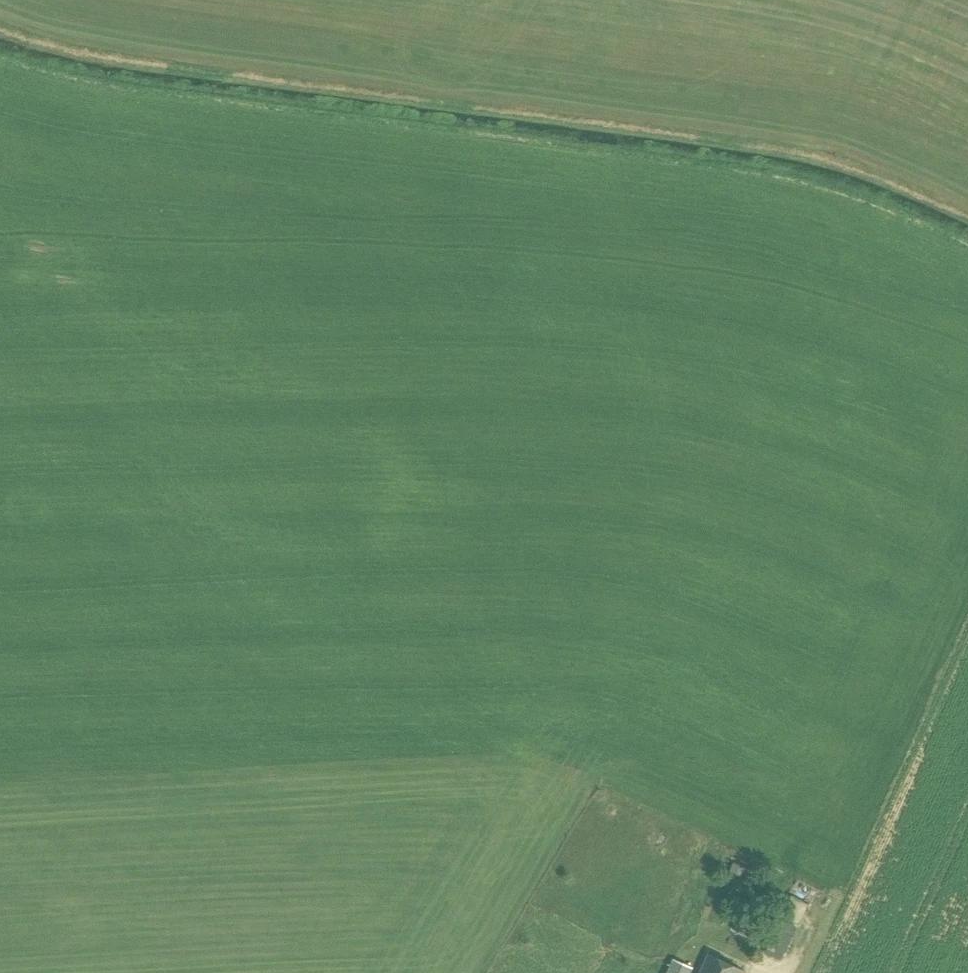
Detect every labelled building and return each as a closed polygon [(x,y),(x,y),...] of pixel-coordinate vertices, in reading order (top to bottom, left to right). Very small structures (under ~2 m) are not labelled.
[(743,877),(747,868),(734,863),(730,873),(743,877)] [(751,924),(740,919),(734,931),(745,936),(751,924)] [(765,952),(780,960),(797,927),(783,919),(765,952)] [(745,969),(710,953),(701,972),(743,972),(745,969)] [(693,968),(674,959),(667,972),(690,972),(693,968)]
